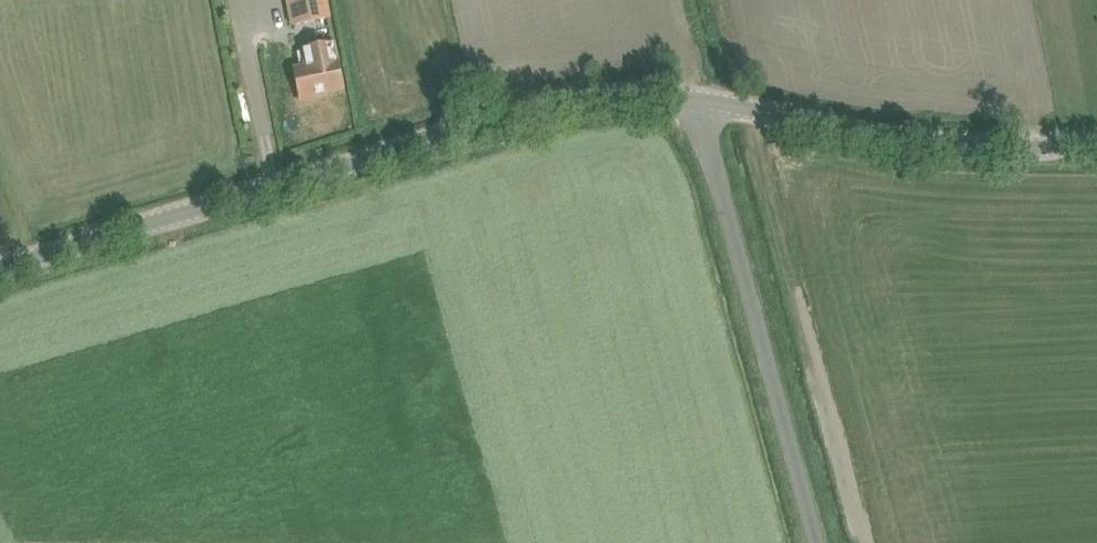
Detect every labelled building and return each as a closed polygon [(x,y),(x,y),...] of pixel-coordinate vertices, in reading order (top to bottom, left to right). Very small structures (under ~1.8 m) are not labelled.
[(312,21),(328,18),(325,0),(289,0),(294,25),(312,21)] [(294,70),(296,80),(301,102),(318,99),(317,95),(343,90),(333,43),(309,48),(313,67),(294,70)]
